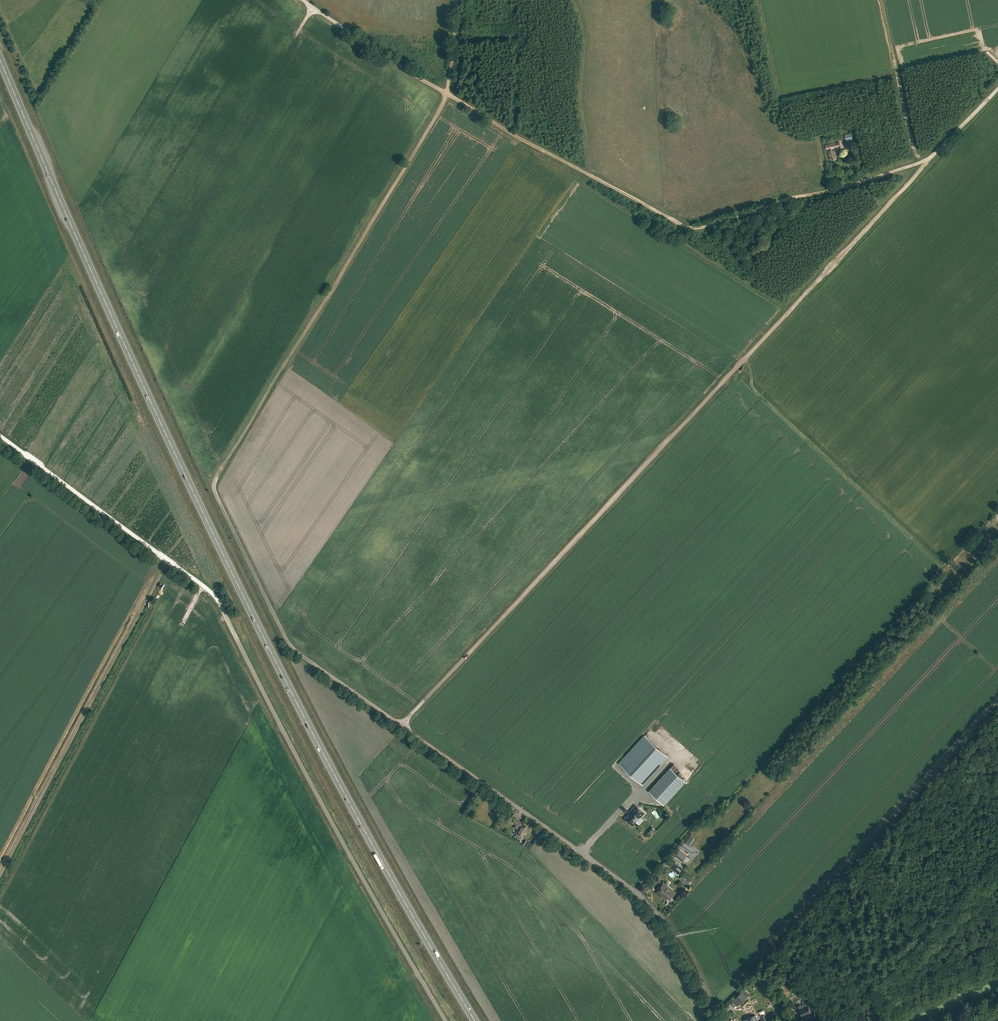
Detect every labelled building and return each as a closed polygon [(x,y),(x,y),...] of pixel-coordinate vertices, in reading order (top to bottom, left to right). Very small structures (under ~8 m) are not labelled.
[(825,144),(826,149),(830,148),(830,150),(828,151),(830,161),(837,159),(836,154),(835,154),(834,152),(836,152),(835,149),(833,149),(832,148),(838,146),(839,148),(844,147),(842,139),(837,140),(837,143),(836,143),(836,142),(825,144)] [(619,764),(642,784),(667,757),(645,736),(619,764)] [(664,805),(685,782),(670,768),(649,791),(664,805)] [(693,782),(699,777),(696,774),(691,779),(693,782)] [(625,819),(633,825),(644,813),(636,805),(631,811),(632,811),(625,819)] [(516,835),(516,837),(520,839),(521,839),(522,837),(523,837),(524,837),(525,837),(526,835),(526,834),(525,833),(529,827),(521,822),(515,818),(513,822),(517,825),(515,827),(519,830),(516,833),(517,834),(516,835)] [(650,831),(654,826),(645,818),(641,823),(650,831)] [(526,840),(523,845),(530,848),(533,844),(526,840)] [(670,867),(679,874),(684,869),(675,862),(670,867)] [(664,882),(656,893),(666,899),(669,897),(671,898),(676,892),(664,882)] [(732,1001),(737,1006),(750,994),(745,989),(732,1001)] [(799,1009),(802,1016),(810,1012),(808,1006),(807,1006),(806,1003),(809,1002),(807,996),(802,998),(804,1004),(805,1004),(806,1006),(799,1009)]
